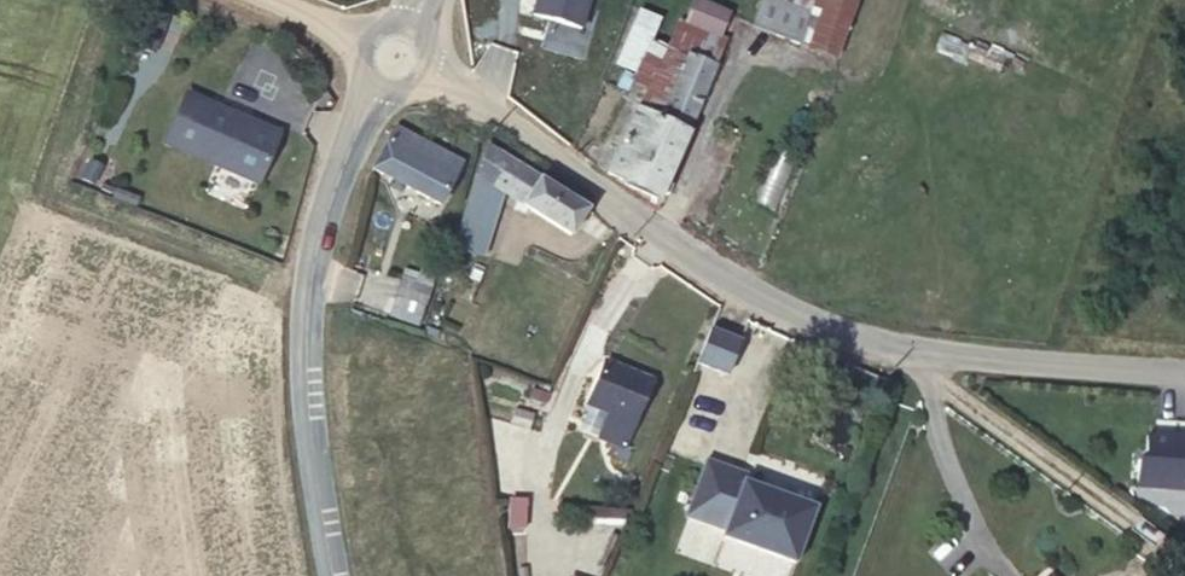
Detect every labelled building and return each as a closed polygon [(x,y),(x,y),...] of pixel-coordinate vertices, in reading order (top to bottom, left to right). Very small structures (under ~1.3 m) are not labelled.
[(811,14),(773,0),(762,0),(753,27),(800,44),(811,14)] [(811,14),(816,0),(773,0),(811,14)] [(811,14),(800,44),(837,57),(857,0),(816,0),(811,14)] [(732,44),(706,31),(695,55),(721,67),(732,44)] [(141,75),(148,57),(134,51),(127,69),(141,75)] [(721,67),(695,55),(664,121),(637,109),(620,145),(611,163),(608,171),(627,180),(625,182),(659,198),(667,182),(721,67)] [(279,134),(186,94),(165,142),(258,183),(279,134)] [(461,163),(394,127),(373,170),(440,204),(461,163)] [(611,163),(620,145),(611,141),(602,159),(611,163)] [(587,209),(486,145),(455,247),(484,256),(504,192),(517,200),(528,207),(571,235),(587,209)] [(670,185),(667,182),(659,198),(663,200),(670,185)] [(524,213),(528,207),(517,200),(513,206),(524,213)] [(400,279),(395,297),(424,307),(430,289),(400,279)] [(395,297),(389,315),(418,325),(424,307),(395,297)] [(710,329),(697,363),(727,375),(740,341),(710,329)] [(651,382),(603,362),(587,402),(615,414),(621,417),(610,443),(618,447),(623,449),(651,382)] [(550,389),(535,385),(530,400),(546,404),(550,389)] [(621,417),(615,414),(604,441),(610,443),(621,417)] [(1129,485),(1184,489),(1184,433),(1141,430),(1140,449),(1132,448),(1129,485)] [(623,449),(618,447),(614,455),(622,459),(625,450),(623,449)] [(722,537),(796,563),(816,506),(744,480),(746,472),(705,458),(684,516),(724,530),(722,537)] [(506,524),(519,525),(520,496),(507,496),(506,524)] [(595,540),(560,529),(554,550),(589,560),(595,540)] [(589,560),(554,550),(548,573),(560,575),(585,575),(589,560)] [(585,575),(601,575),(604,564),(589,560),(585,575)]
